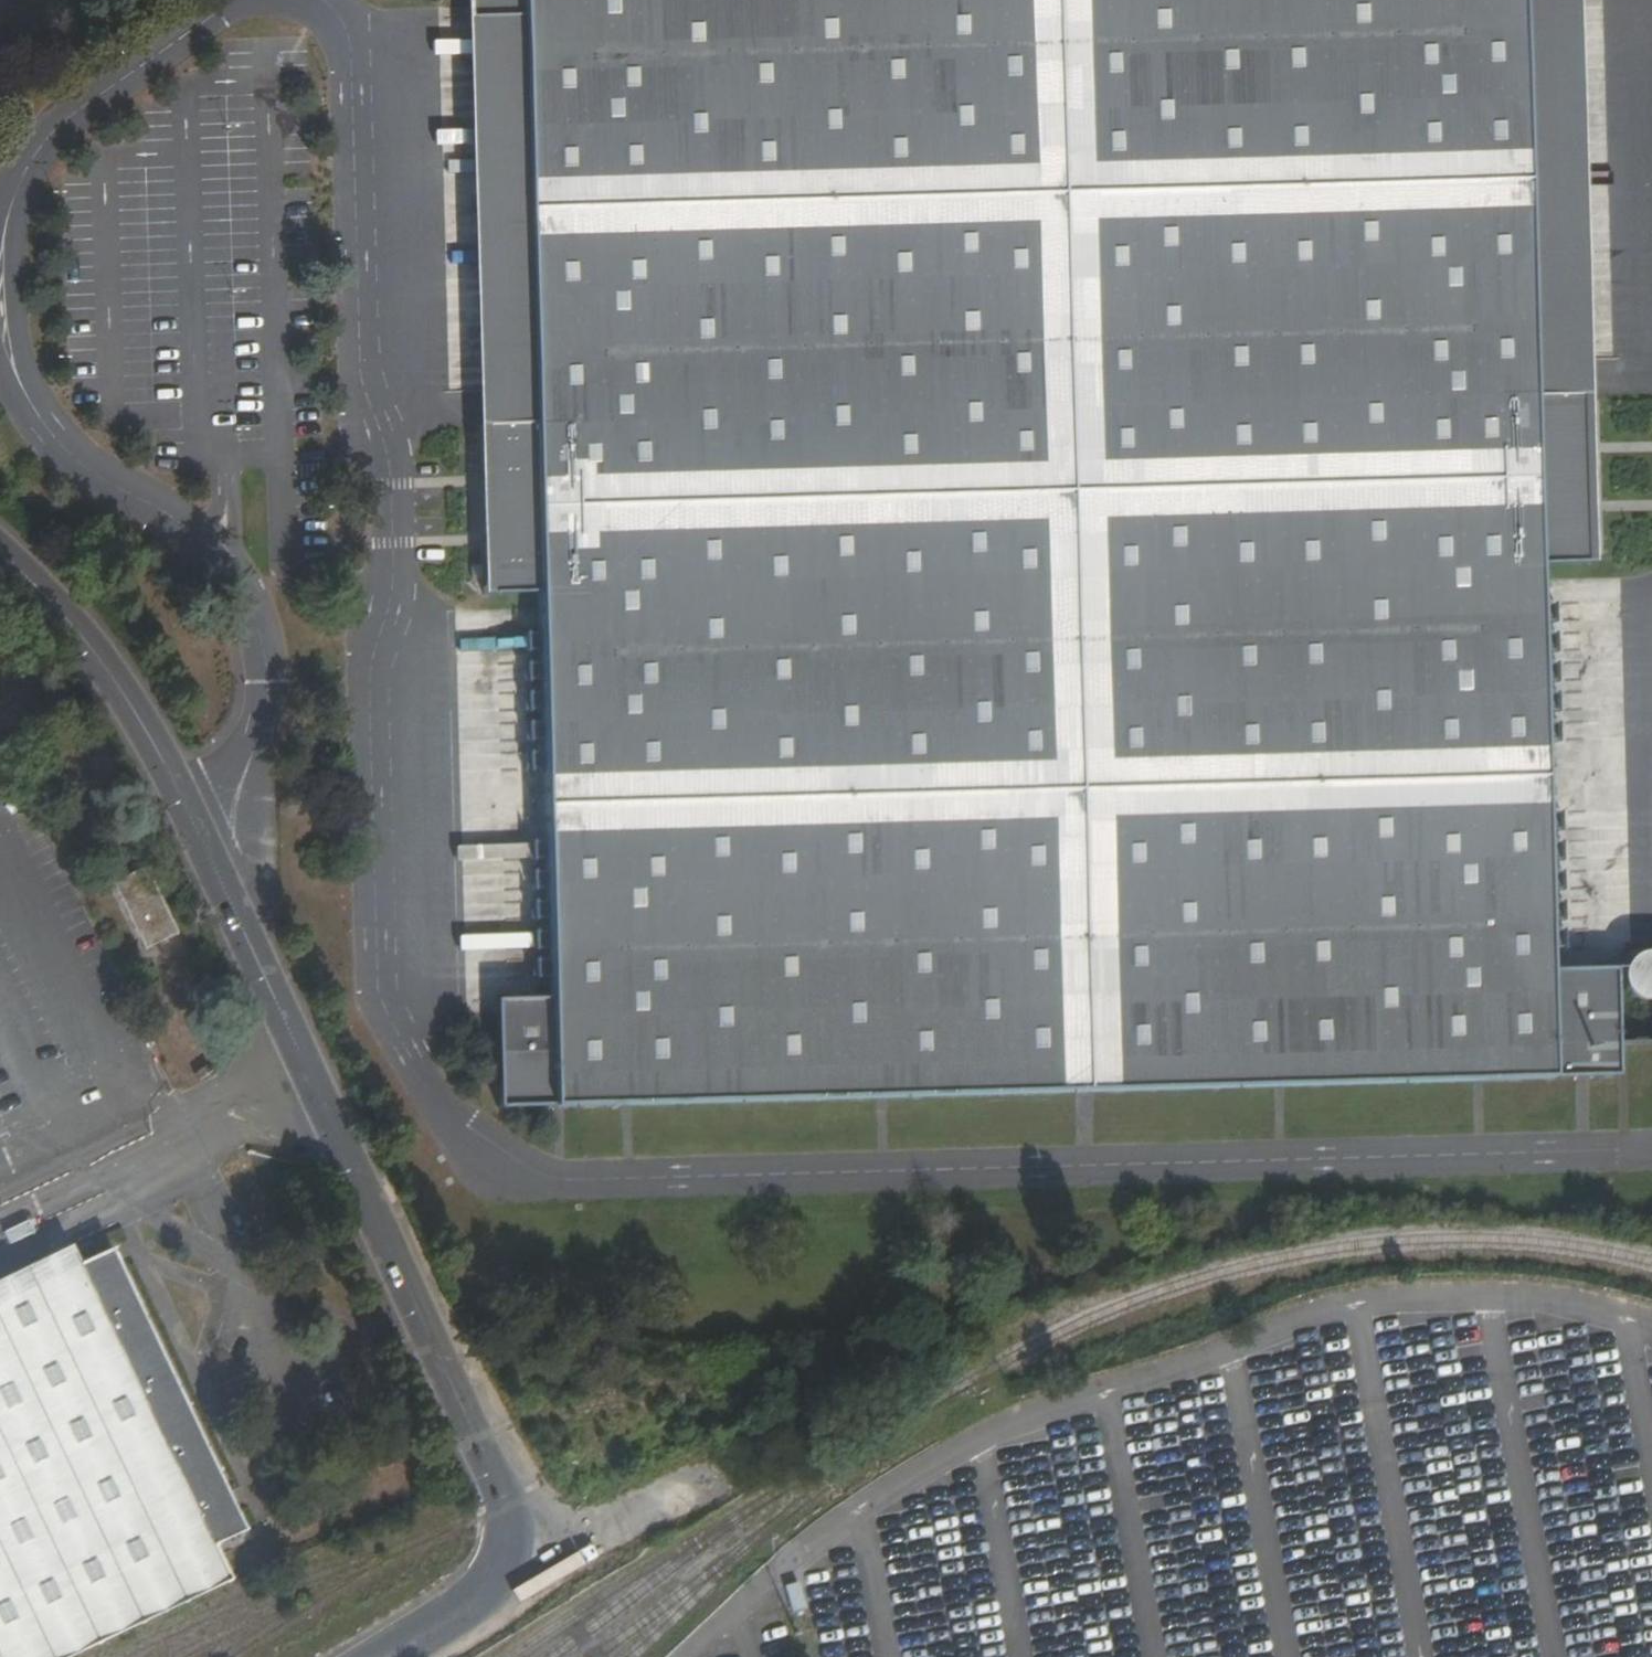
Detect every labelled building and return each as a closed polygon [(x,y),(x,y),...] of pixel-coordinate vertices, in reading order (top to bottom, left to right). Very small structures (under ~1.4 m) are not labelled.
[(1651,953),(1649,953),(1644,954),(1640,955),(1636,958),(1632,961),(1629,964),(1627,968),(1618,968),(1553,970),(1542,566),(1593,565),(1588,396),(1537,397),(1526,0),(471,0),(472,21),(523,19),(534,425),(483,426),(487,593),(539,592),(550,1000),(498,1001),(501,1111),(1621,1077),(1620,1044),(1651,1043),(1651,953)] [(1588,396),(1577,0),(1526,0),(1537,397),(1588,396)] [(472,21),(483,426),(534,425),(523,19),(472,21)] [(146,948),(177,933),(144,868),(113,882),(146,948)] [(229,1581),(213,1546),(244,1530),(109,1250),(0,1302),(0,1656),(70,1656),(229,1581)]
